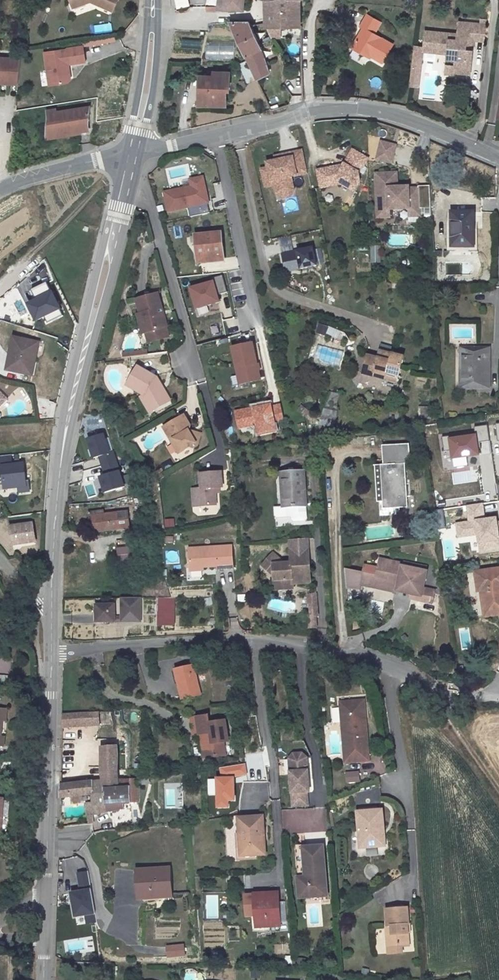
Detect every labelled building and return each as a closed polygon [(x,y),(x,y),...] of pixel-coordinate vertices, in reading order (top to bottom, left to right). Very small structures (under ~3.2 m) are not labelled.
[(73,9),(91,2),(111,11),(116,0),(70,0),(73,9)] [(221,14),(240,13),(245,13),(247,0),(223,0),(221,14)] [(300,0),(267,1),(266,11),(300,10),(300,0)] [(300,10),(266,11),(266,23),(266,28),(299,27),(301,27),(300,10)] [(381,22),(366,15),(361,25),(364,27),(353,48),(366,54),(368,51),(384,60),(393,43),(376,33),(381,22)] [(250,22),(231,23),(240,43),(256,35),(251,25),(250,22)] [(424,34),(421,55),(447,57),(446,65),(453,66),(453,77),(472,79),(476,43),(485,43),(486,27),(458,24),(457,38),(424,34)] [(256,35),(240,43),(258,80),(269,75),(264,53),(260,45),(256,35)] [(179,39),(179,47),(199,48),(200,39),(179,39)] [(204,59),(232,59),(232,41),(204,41),(204,59)] [(83,45),(45,52),(51,85),(69,82),(71,79),(68,64),(86,61),(83,45)] [(0,57),(0,82),(19,82),(21,57),(0,57)] [(420,60),(413,59),(411,72),(420,73),(420,69),(419,69),(420,60)] [(446,65),(445,76),(453,77),(453,66),(446,65)] [(233,73),(214,72),(215,77),(201,76),(199,93),(204,93),(202,106),(227,107),(228,91),(232,92),(233,73)] [(420,73),(411,72),(409,92),(418,93),(420,73)] [(359,86),(370,88),(371,80),(361,79),(359,86)] [(56,108),(47,109),(48,117),(45,134),(88,127),(90,106),(56,111),(56,108)] [(395,144),(381,138),(375,155),(389,160),(395,144)] [(358,182),(357,174),(366,159),(350,150),(339,170),(334,167),(315,171),(319,188),(338,184),(352,192),(358,182)] [(266,168),(260,169),(262,182),(274,180),(277,193),(289,191),(286,177),(289,177),(306,173),(301,151),(282,155),(283,160),(267,163),(266,166),(266,168)] [(395,172),(375,173),(377,216),(389,215),(389,208),(407,207),(407,214),(429,213),(428,185),(395,186),(395,172)] [(274,180),(262,182),(264,187),(273,185),(274,194),(279,198),(289,196),(291,190),(289,177),(286,177),(289,191),(277,193),(274,180)] [(204,205),(202,198),(206,197),(202,178),(189,181),(190,188),(191,191),(189,193),(183,194),(182,190),(163,194),(167,212),(187,208),(204,205)] [(208,214),(206,204),(207,204),(206,197),(202,198),(204,205),(187,208),(189,218),(208,214)] [(473,244),(473,211),(451,211),(451,244),(473,244)] [(221,259),(219,233),(195,235),(198,262),(221,259)] [(379,262),(378,244),(368,245),(369,263),(379,262)] [(310,249),(281,255),(284,273),(314,266),(310,249)] [(226,292),(221,276),(210,278),(212,282),(189,289),(195,308),(218,302),(216,295),(226,292)] [(60,311),(42,278),(27,287),(33,297),(31,298),(25,302),(28,307),(36,303),(41,313),(45,319),(60,311)] [(134,302),(143,337),(154,334),(167,330),(157,296),(134,302)] [(41,313),(36,303),(28,307),(34,317),(41,313)] [(316,324),(314,333),(335,339),(338,330),(316,324)] [(146,347),(169,340),(167,330),(154,334),(143,337),(146,347)] [(6,368),(30,373),(36,342),(12,337),(6,368)] [(258,378),(251,342),(230,346),(238,383),(258,378)] [(491,386),(491,349),(478,349),(478,358),(461,358),(461,386),(491,386)] [(461,358),(478,358),(478,349),(461,349),(461,358)] [(397,379),(404,358),(380,351),(378,358),(365,354),(361,372),(384,380),(386,376),(397,379)] [(127,385),(146,395),(154,409),(169,401),(157,377),(137,367),(127,385)] [(320,427),(335,427),(336,392),(320,391),(320,427)] [(141,397),(149,411),(154,409),(146,395),(141,397)] [(282,422),(279,407),(269,409),(268,406),(233,413),(236,429),(254,425),(256,436),(274,432),(272,424),(282,422)] [(187,434),(185,429),(189,427),(184,416),(162,428),(176,455),(187,448),(188,449),(197,445),(199,432),(193,430),(192,431),(187,434)] [(451,436),(442,437),(444,452),(452,451),(453,459),(478,455),(477,449),(480,448),(480,443),(490,441),(488,425),(474,427),(475,435),(451,439),(451,436)] [(109,452),(103,434),(87,439),(93,458),(99,456),(102,466),(115,461),(112,451),(109,452)] [(408,505),(406,463),(409,463),(408,445),(381,446),(381,465),(379,465),(380,501),(378,501),(378,515),(401,515),(401,505),(408,505)] [(23,462),(11,464),(10,454),(0,455),(0,471),(2,471),(4,488),(18,486),(19,491),(29,490),(28,481),(25,481),(23,462)] [(123,486),(115,461),(102,466),(105,475),(99,477),(104,492),(123,486)] [(196,467),(199,489),(193,490),(196,508),(216,506),(214,487),(223,486),(221,465),(196,467)] [(303,471),(279,473),(283,508),(306,506),(303,471)] [(457,524),(458,537),(478,534),(481,552),(498,549),(498,522),(497,523),(496,518),(484,520),(482,503),(467,506),(469,522),(457,524)] [(91,533),(129,528),(126,508),(88,513),(91,533)] [(29,523),(8,527),(10,545),(31,541),(29,523)] [(308,539),(295,541),(296,552),(309,550),(308,539)] [(132,547),(114,546),(114,561),(132,561),(132,547)] [(229,549),(184,549),(184,568),(212,568),(212,572),(229,572),(229,549)] [(291,589),(313,587),(309,550),(296,552),(287,553),(289,569),(283,570),(282,566),(272,555),(265,560),(265,561),(273,571),(275,582),(276,595),(287,594),(286,585),(290,584),(291,589)] [(359,573),(346,571),(348,587),(356,589),(356,585),(369,589),(370,585),(372,578),(394,584),(393,591),(392,593),(411,598),(411,596),(417,598),(415,603),(426,606),(431,590),(420,587),(423,573),(399,567),(399,565),(376,559),(374,569),(361,565),(359,573)] [(273,571),(265,561),(260,565),(275,582),(273,571)] [(469,570),(471,590),(477,589),(479,615),(498,614),(498,567),(469,570)] [(394,584),(372,578),(370,585),(393,591),(394,584)] [(305,593),(306,628),(317,628),(315,592),(305,593)] [(116,604),(97,604),(98,622),(116,622),(142,622),(141,597),(122,598),(122,616),(116,617),(116,604)] [(175,597),(159,597),(160,615),(176,615),(175,597)] [(205,697),(199,667),(179,671),(186,702),(205,697)] [(337,697),(344,759),(369,757),(363,696),(337,697)] [(0,735),(6,736),(9,700),(0,699),(0,710),(3,710),(0,735)] [(98,713),(63,715),(63,729),(99,727),(98,713)] [(207,718),(191,720),(193,738),(206,737),(206,743),(202,743),(204,754),(223,751),(222,740),(225,739),(223,722),(208,724),(207,718)] [(107,807),(107,790),(118,790),(118,781),(118,747),(103,747),(105,783),(94,783),(61,785),(61,796),(93,796),(93,804),(92,813),(101,813),(102,807),(107,807)] [(293,750),(289,755),(292,802),(307,801),(306,788),(309,788),(308,774),(305,775),(305,767),(307,767),(306,754),(301,749),(297,749),(293,750)] [(217,777),(210,777),(211,809),(226,808),(225,802),(232,802),(231,776),(245,775),(244,765),(217,766),(217,777)] [(357,770),(343,773),(345,784),(359,781),(357,770)] [(124,810),(128,810),(127,805),(139,805),(140,779),(118,781),(118,790),(107,790),(107,807),(107,813),(124,812),(124,810)] [(307,832),(307,840),(324,839),(324,829),(330,829),(329,807),(283,809),(284,833),(307,832)] [(357,815),(360,853),(386,851),(385,839),(382,839),(380,813),(357,815)] [(142,817),(118,819),(119,831),(143,829),(142,817)] [(264,854),(261,818),(237,820),(240,856),(264,854)] [(331,896),(326,847),(306,848),(309,884),(302,885),(303,898),(331,896)] [(97,921),(88,871),(78,873),(80,888),(83,888),(84,891),(81,891),(71,893),(75,917),(85,915),(87,923),(97,921)] [(141,902),(172,899),(171,871),(139,873),(141,902)] [(177,908),(186,908),(186,893),(177,893),(177,908)] [(280,927),(277,894),(256,895),(258,928),(280,927)] [(391,942),(414,941),(412,920),(415,919),(413,903),(391,905),(393,921),(390,921),(391,942)] [(377,953),(384,953),(383,933),(375,934),(377,953)] [(165,945),(166,957),(184,956),(183,944),(165,945)] [(315,967),(312,979),(329,979),(331,970),(315,967)]
